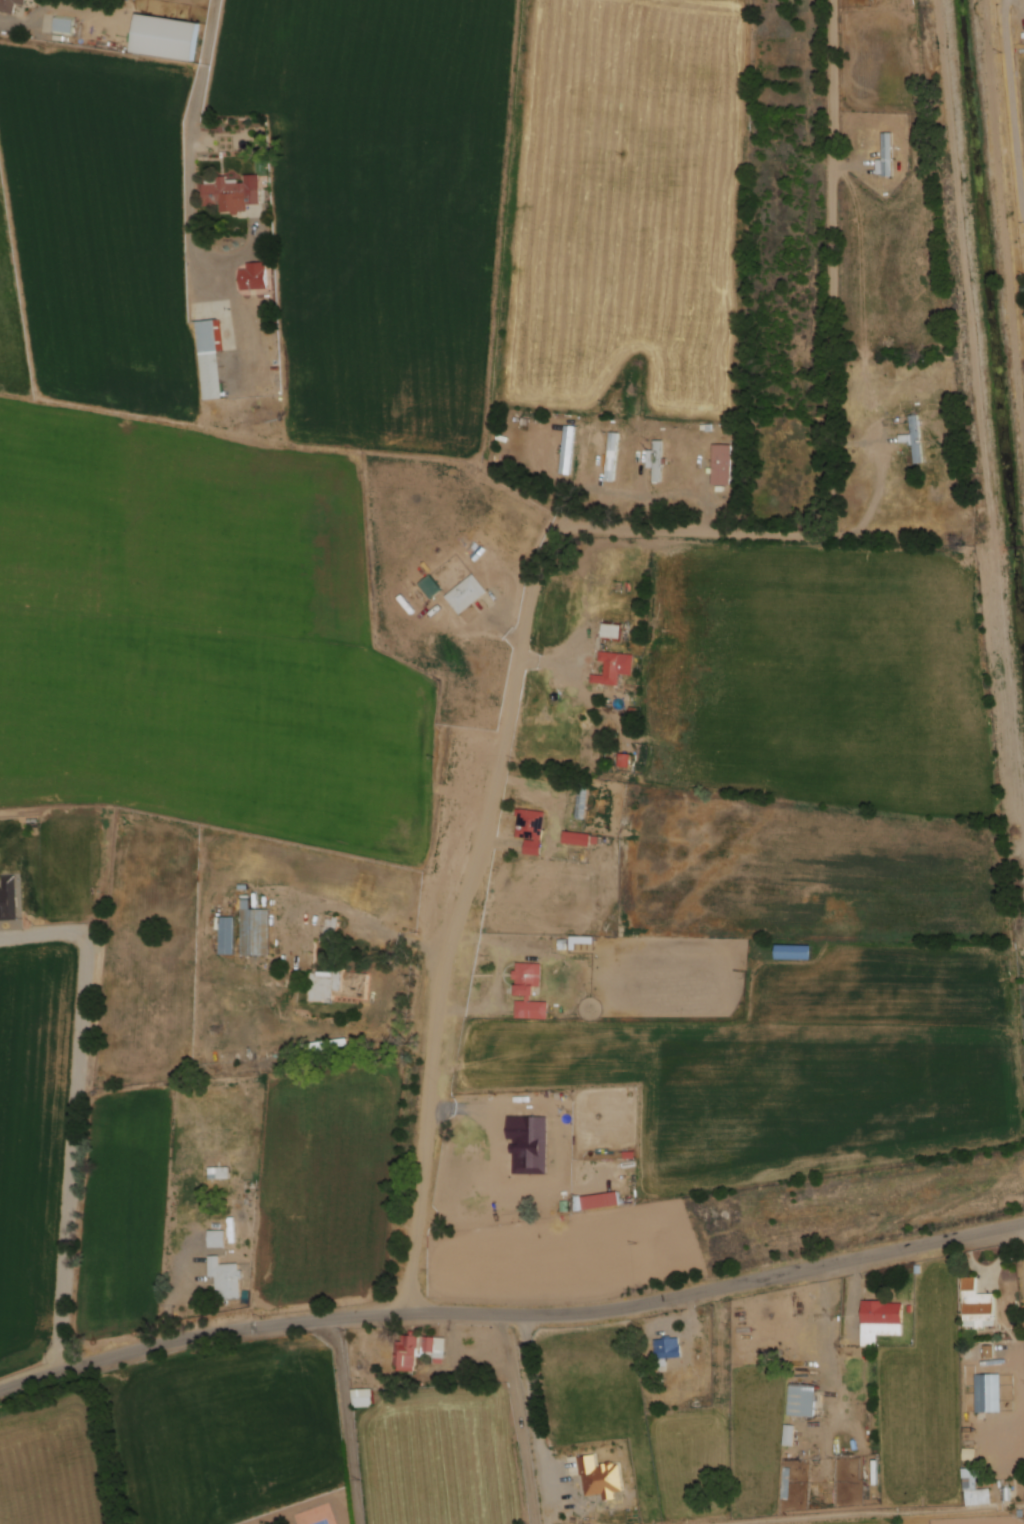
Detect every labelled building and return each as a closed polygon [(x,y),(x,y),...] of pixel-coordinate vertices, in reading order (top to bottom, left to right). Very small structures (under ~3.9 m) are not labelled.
[(14,14),(0,10),(0,0),(26,0),(25,6),(16,4),(14,14)] [(197,62),(202,23),(137,14),(132,53),(197,62)] [(54,32),(74,34),(75,19),(55,17),(54,32)] [(883,133),(893,133),(894,177),(884,177),(884,174),(878,174),(878,160),(884,159),(883,133)] [(205,181),(218,180),(218,176),(228,176),(228,180),(239,180),(239,182),(244,182),(244,174),(261,173),(263,205),(249,206),(249,212),(241,212),(240,215),(235,215),(233,214),(233,211),(223,212),(222,203),(218,203),(219,207),(204,207),(204,184),(205,184),(205,181)] [(248,263),(268,263),(269,290),(242,291),(241,270),(248,270),(248,263)] [(204,400),(224,399),(218,320),(198,321),(204,400)] [(912,417),(923,416),(924,421),(930,420),(931,427),(923,428),(926,463),(918,464),(918,462),(907,463),(906,456),(910,456),(909,442),(901,443),(901,435),(912,434),(912,441),(914,441),(912,417)] [(566,426),(577,427),(571,475),(560,474),(566,426)] [(611,433),(620,434),(616,482),(606,482),(611,433)] [(655,441),(663,441),(663,458),(668,458),(668,464),(663,464),(662,483),(659,483),(659,484),(653,484),(654,469),(648,468),(648,451),(655,451),(655,441)] [(714,445),(732,446),(731,476),(735,476),(735,479),(732,479),(732,486),(714,486),(714,475),(707,474),(708,468),(713,468),(714,445)] [(431,599),(443,589),(431,575),(419,585),(431,599)] [(474,575),(488,592),(460,615),(446,597),(474,575)] [(622,625),(603,623),(602,640),(621,642),(622,625)] [(601,652),(635,656),(633,676),(622,675),(620,686),(592,683),(593,675),(605,676),(607,662),(600,662),(601,652)] [(587,815),(587,789),(578,789),(578,815),(587,815)] [(517,809),(546,814),(542,840),(518,836),(521,817),(516,816),(517,809)] [(589,836),(565,834),(565,843),(588,846),(589,836)] [(18,920),(0,921),(0,888),(2,888),(2,890),(3,890),(3,878),(17,878),(18,920)] [(269,909),(251,909),(251,900),(241,900),(241,956),(269,956),(269,909)] [(337,942),(339,917),(326,916),(323,940),(337,942)] [(235,917),(219,917),(219,955),(235,955),(235,917)] [(812,958),(812,945),(777,945),(777,958),(812,958)] [(517,964),(544,965),(543,987),(535,987),(535,996),(531,996),(531,1003),(548,1004),(548,1020),(516,1020),(516,1001),(526,1002),(526,997),(515,997),(516,982),(513,982),(513,971),(517,971),(517,964)] [(317,972),(335,974),(335,972),(337,972),(337,969),(346,970),(345,973),(370,975),(368,1001),(335,998),(335,1005),(309,1002),(312,974),(317,975),(317,972)] [(309,1044),(310,1053),(349,1048),(348,1040),(309,1044)] [(533,1119),(551,1120),(551,1145),(533,1145),(533,1141),(527,1141),(527,1134),(533,1134),(533,1119)] [(230,1179),(230,1168),(210,1168),(210,1179),(230,1179)] [(620,1205),(619,1193),(583,1197),(584,1209),(620,1205)] [(225,1230),(209,1230),(209,1247),(225,1247),(225,1230)] [(211,1256),(220,1256),(220,1264),(240,1263),(240,1269),(244,1268),(244,1278),(240,1279),(241,1297),(219,1298),(218,1274),(212,1275),(211,1256)] [(965,1277),(978,1277),(978,1294),(997,1294),(997,1325),(986,1325),(986,1329),(978,1329),(978,1326),(965,1326),(965,1277)] [(862,1300),(890,1300),(890,1303),(903,1303),(903,1335),(878,1335),(878,1346),(862,1346),(862,1300)] [(446,1358),(446,1336),(398,1336),(397,1371),(417,1371),(417,1358),(446,1358)] [(663,1336),(672,1336),(672,1337),(681,1337),(682,1357),(667,1358),(667,1366),(657,1367),(655,1339),(664,1338),(663,1336)] [(1001,1413),(1001,1374),(976,1374),(976,1413),(1001,1413)] [(817,1385),(790,1385),(790,1416),(817,1416),(817,1385)] [(372,1389),(353,1390),(354,1408),(373,1407),(372,1389)] [(785,1445),(794,1445),(794,1426),(785,1426),(785,1445)] [(579,1457),(597,1455),(598,1468),(601,1467),(601,1464),(607,1463),(608,1462),(612,1461),(615,1464),(615,1466),(619,1466),(622,1490),(614,1491),(614,1497),(607,1498),(607,1493),(587,1495),(585,1474),(581,1475),(579,1457)] [(965,1506),(991,1505),(991,1486),(981,1486),(980,1468),(963,1469),(965,1506)]
